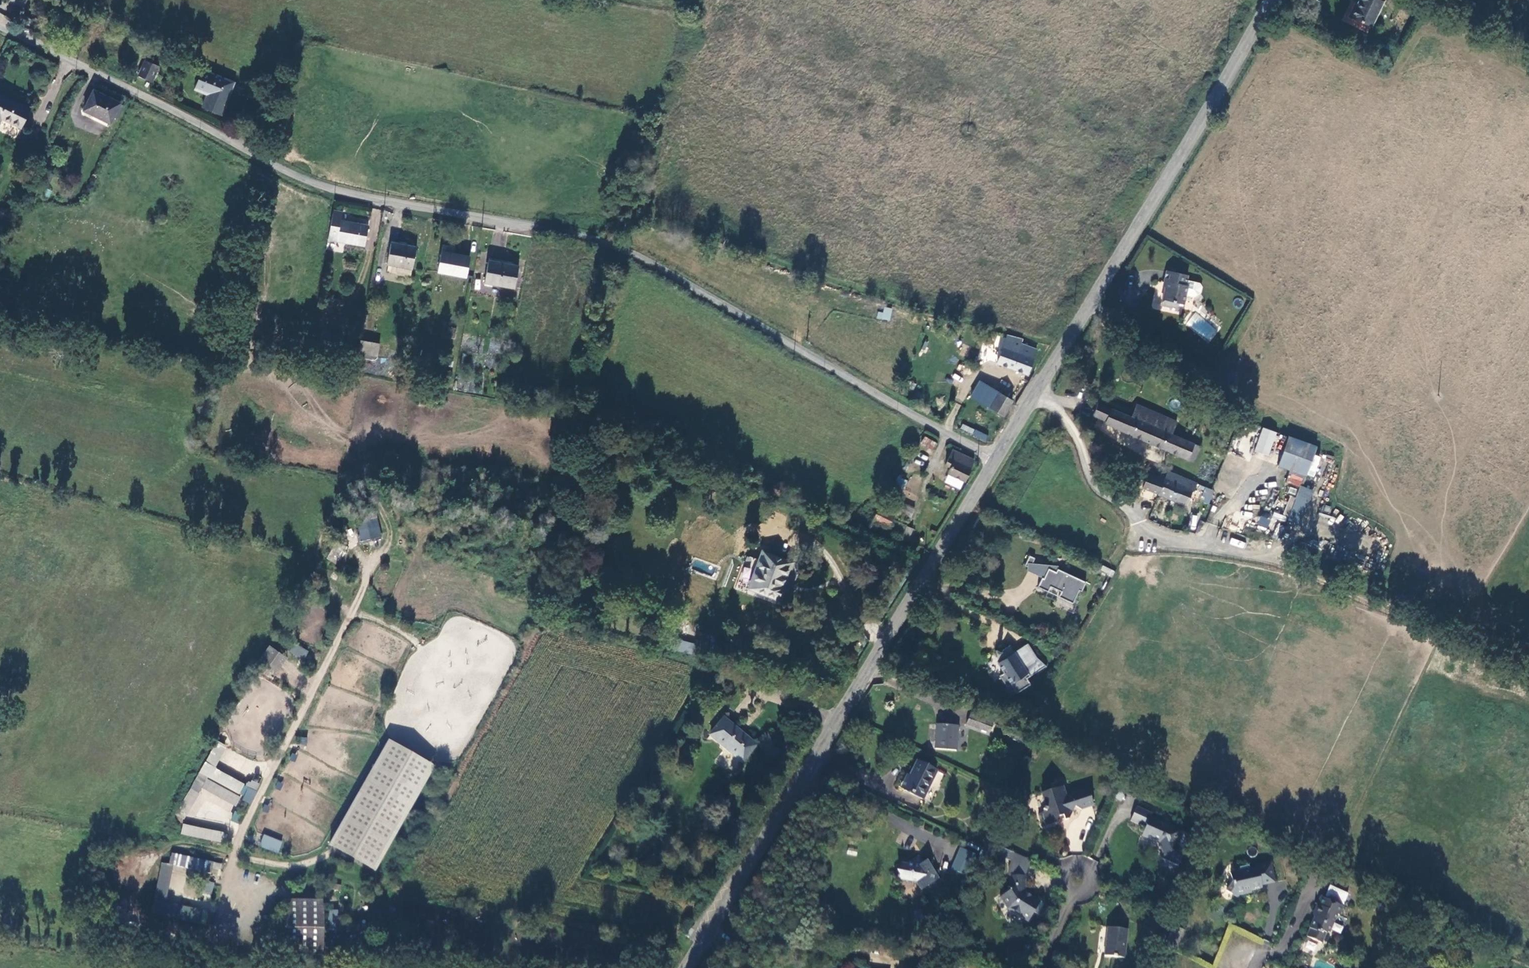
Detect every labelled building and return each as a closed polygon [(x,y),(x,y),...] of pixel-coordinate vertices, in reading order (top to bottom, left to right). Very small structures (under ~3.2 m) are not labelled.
[(28,0),(12,0),(19,4),(18,7),(23,10),(28,0)] [(1378,0),(1359,0),(1355,7),(1353,7),(1348,18),(1370,28),(1381,1),(1378,0)] [(146,86),(153,71),(143,67),(136,81),(146,86)] [(221,117),(233,85),(203,74),(195,93),(208,98),(203,110),(221,117)] [(31,108),(0,92),(0,120),(2,116),(21,126),(31,108)] [(110,123),(119,104),(93,92),(84,112),(110,123)] [(363,246),(366,226),(338,220),(340,212),(331,210),(325,240),(363,246)] [(411,270),(415,247),(390,241),(386,266),(411,270)] [(465,273),(469,255),(455,253),(456,245),(443,243),(438,269),(465,273)] [(512,286),(516,263),(487,258),(483,280),(512,286)] [(1185,285),(1187,275),(1165,270),(1162,281),(1164,281),(1161,297),(1183,302),(1187,285),(1185,285)] [(881,306),(878,319),(889,321),(892,309),(881,306)] [(376,357),(378,344),(358,340),(355,353),(376,357)] [(1035,347),(1021,343),(1020,346),(1008,343),(1008,347),(1004,346),(999,364),(1028,373),(1035,347)] [(993,415),(1003,399),(987,388),(977,404),(993,415)] [(1007,424),(1017,408),(1003,399),(993,415),(1007,424)] [(1105,427),(1195,461),(1200,447),(1173,436),(1178,423),(1138,407),(1133,419),(1100,406),(1096,418),(1107,422),(1105,427)] [(985,441),(988,435),(962,424),(960,430),(985,441)] [(1254,451),(1269,456),(1277,432),(1263,427),(1254,451)] [(925,436),(919,446),(932,454),(938,443),(925,436)] [(1311,475),(1320,449),(1290,439),(1281,465),(1311,475)] [(970,487),(977,465),(955,459),(951,475),(954,476),(953,482),(970,487)] [(1151,477),(1145,489),(1189,509),(1200,484),(1167,470),(1165,474),(1162,473),(1159,480),(1151,477)] [(1290,495),(1283,515),(1274,511),(1272,516),(1299,527),(1313,490),(1301,485),(1296,498),(1290,495)] [(1215,491),(1210,488),(1206,497),(1211,500),(1215,491)] [(913,517),(914,507),(906,506),(905,515),(913,517)] [(376,515),(374,508),(353,514),(355,521),(376,515)] [(889,529),(893,521),(876,514),(872,522),(889,529)] [(376,515),(355,521),(361,545),(383,539),(376,515)] [(1260,515),(1256,523),(1266,528),(1270,519),(1260,515)] [(1230,538),(1228,544),(1243,549),(1245,542),(1230,538)] [(337,542),(327,560),(336,564),(345,546),(337,542)] [(1029,553),(1025,566),(1028,567),(1027,572),(1045,577),(1048,567),(1054,569),(1054,567),(1036,562),(1038,556),(1029,553)] [(748,582),(756,559),(747,556),(740,580),(748,582)] [(791,608),(795,595),(791,594),(801,568),(769,558),(760,584),(764,585),(760,597),(791,608)] [(1112,576),(1114,570),(1102,566),(1100,571),(1112,576)] [(1040,580),(1036,588),(1050,595),(1052,590),(1060,594),(1058,598),(1074,606),(1086,583),(1058,570),(1056,573),(1049,569),(1045,577),(1043,581),(1040,580)] [(677,651),(693,655),(695,643),(680,639),(677,651)] [(294,644),(290,652),(304,659),(308,651),(294,644)] [(1009,646),(993,656),(1005,674),(1000,677),(1008,690),(1012,687),(1017,695),(1030,686),(1026,680),(1044,668),(1029,644),(1014,654),(1009,646)] [(272,678),(286,656),(270,645),(255,668),(272,678)] [(969,716),(965,727),(986,735),(990,724),(969,716)] [(712,738),(743,765),(757,750),(724,721),(712,738)] [(935,728),(936,750),(957,750),(956,728),(935,728)] [(306,745),(307,737),(297,736),(296,744),(306,745)] [(435,764),(388,738),(330,845),(337,848),(376,870),(435,764)] [(227,746),(217,741),(200,773),(240,795),(245,785),(215,768),(227,746)] [(917,762),(904,790),(924,799),(937,771),(917,762)] [(199,773),(176,814),(185,819),(202,786),(236,805),(240,797),(206,778),(207,777),(199,773)] [(249,787),(243,800),(252,804),(258,791),(249,787)] [(1062,790),(1042,796),(1048,809),(1047,814),(1040,817),(1045,829),(1057,826),(1059,818),(1064,817),(1070,820),(1075,807),(1085,809),(1094,806),(1089,788),(1065,796),(1062,790)] [(1151,812),(1135,805),(1131,820),(1144,826),(1141,835),(1159,842),(1163,853),(1178,849),(1176,843),(1181,830),(1150,816),(1151,812)] [(235,808),(232,820),(240,823),(243,810),(235,808)] [(183,824),(181,834),(224,843),(226,833),(183,824)] [(282,842),(264,835),(260,846),(278,853),(282,842)] [(950,867),(966,875),(976,853),(960,846),(950,867)] [(1024,918),(1032,923),(1041,905),(1033,901),(1035,895),(1029,892),(1028,875),(1034,860),(1004,848),(1001,857),(1010,861),(1010,866),(1008,875),(1012,891),(1003,897),(1011,909),(1014,908),(1024,914),(1024,918)] [(168,864),(211,874),(212,873),(214,862),(170,852),(168,864)] [(917,859),(898,873),(903,882),(916,884),(920,891),(926,887),(935,888),(938,872),(932,871),(929,866),(925,868),(917,859)] [(214,862),(212,873),(219,875),(222,863),(214,862)] [(173,866),(161,863),(151,913),(163,915),(173,866)] [(1231,883),(1226,891),(1238,898),(1243,890),(1250,889),(1251,891),(1262,888),(1261,885),(1274,883),(1270,863),(1239,868),(1239,872),(1230,873),(1231,883)] [(211,896),(214,883),(205,880),(202,894),(211,896)] [(324,899),(286,899),(286,954),(324,954),(324,899)] [(1340,907),(1320,899),(1304,937),(1323,945),(1340,907)] [(208,910),(166,902),(164,915),(205,924),(208,910)] [(338,910),(330,909),(328,927),(336,928),(338,910)] [(1110,926),(1106,952),(1126,955),(1129,928),(1110,926)] [(1170,927),(1161,949),(1174,954),(1184,932),(1170,927)]
